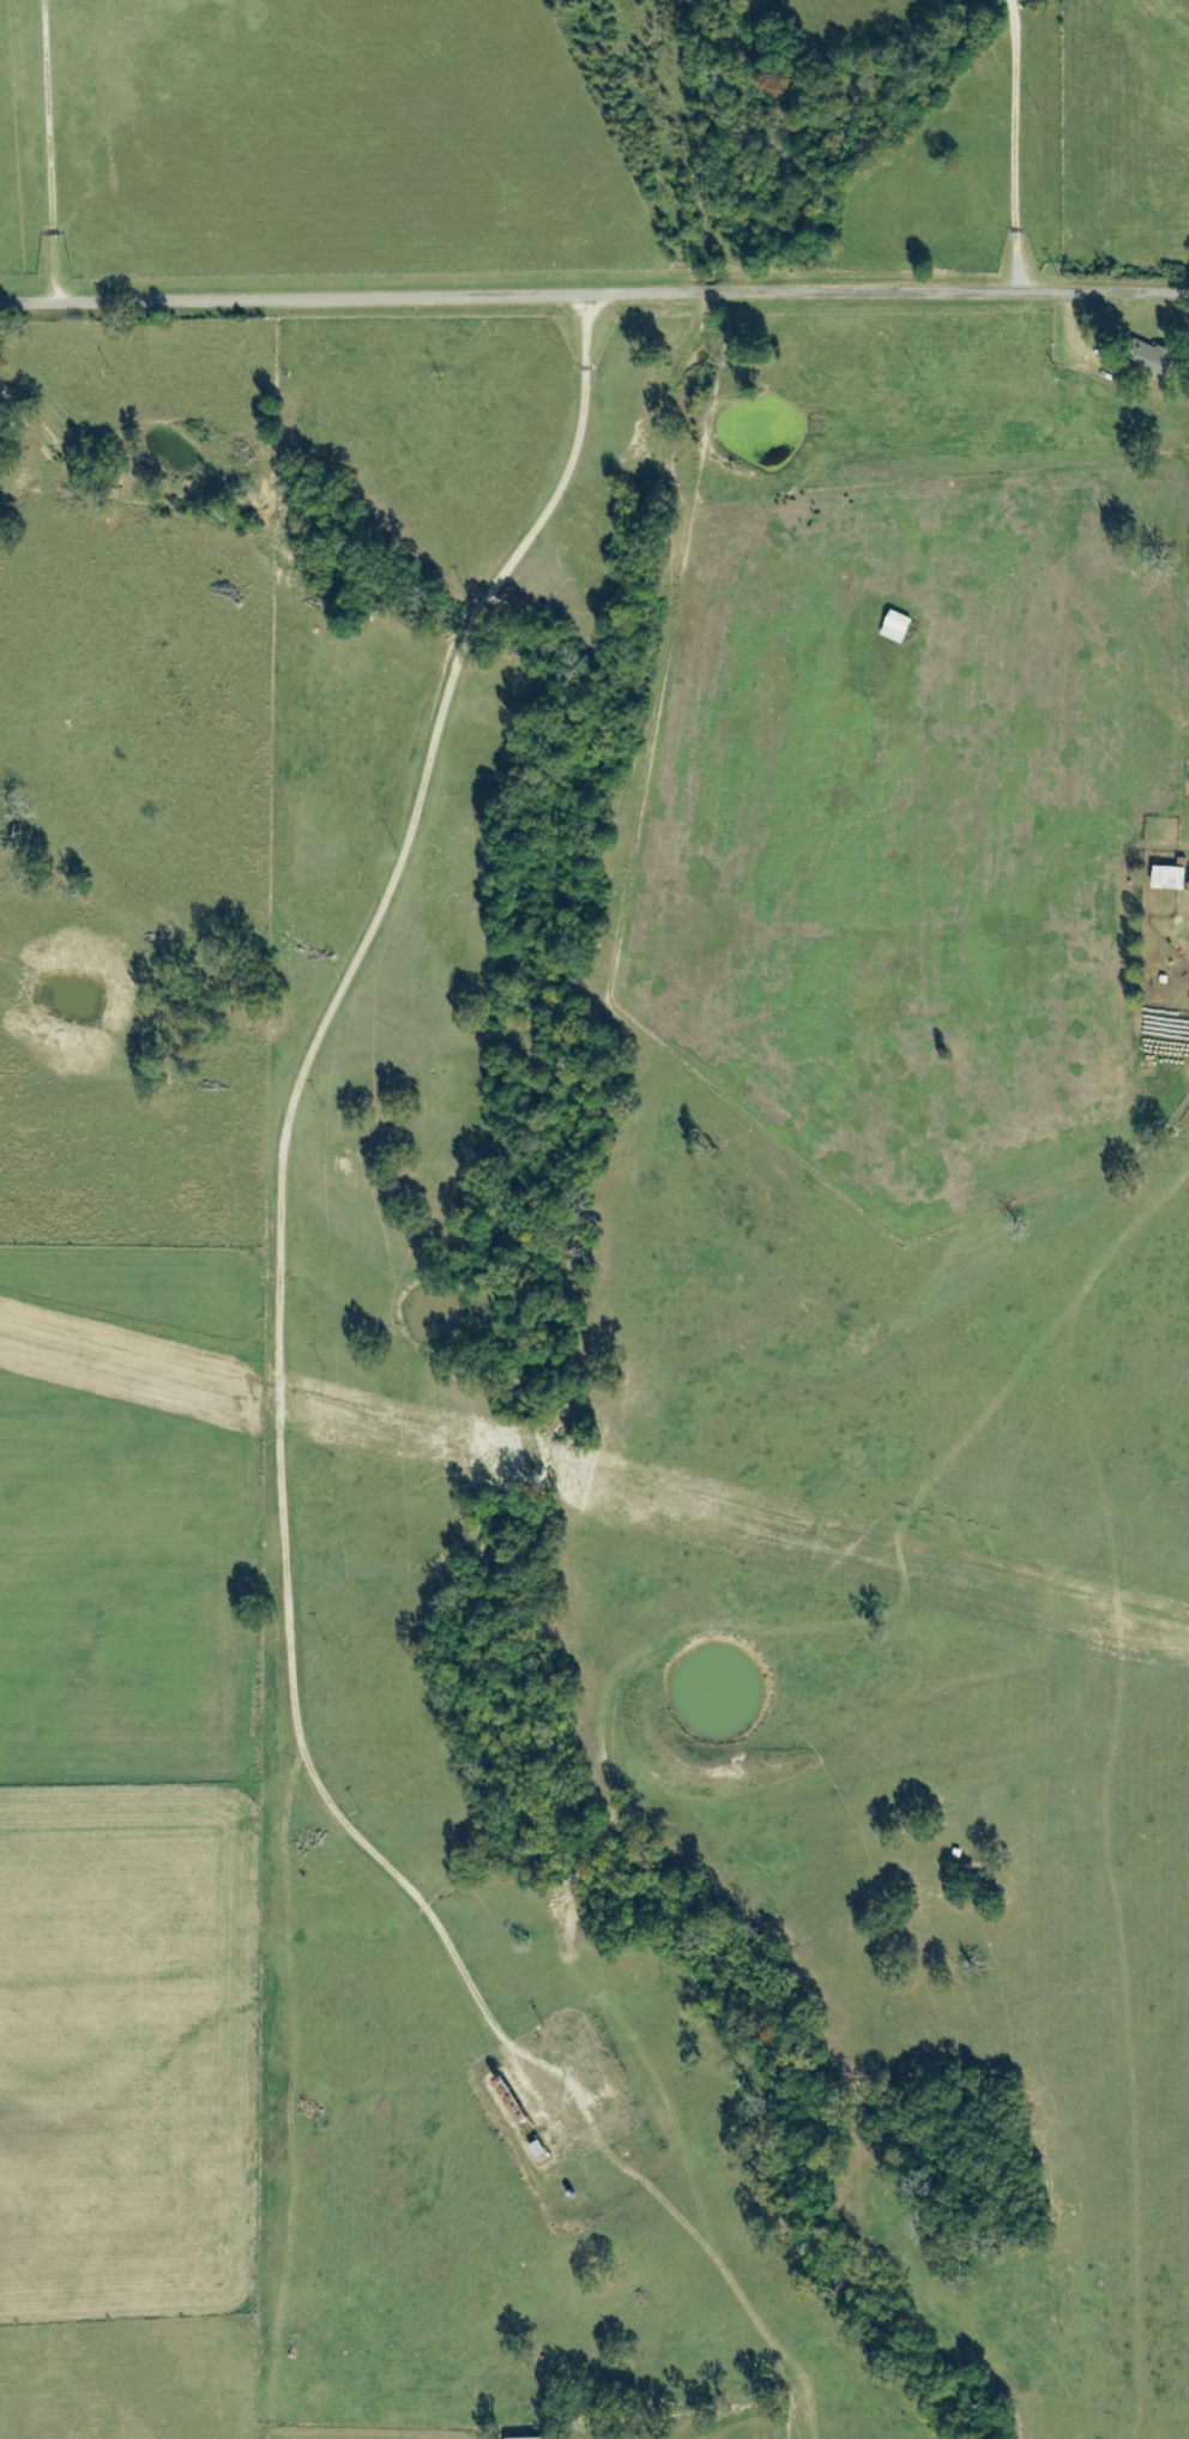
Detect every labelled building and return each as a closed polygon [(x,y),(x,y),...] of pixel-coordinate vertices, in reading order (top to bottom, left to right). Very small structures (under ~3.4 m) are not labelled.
[(1176,354),(1140,341),(1130,368),(1167,381),(1176,354)] [(881,638),(904,645),(912,619),(890,612),(881,638)] [(1154,891),(1186,892),(1187,869),(1154,868),(1154,891)]
